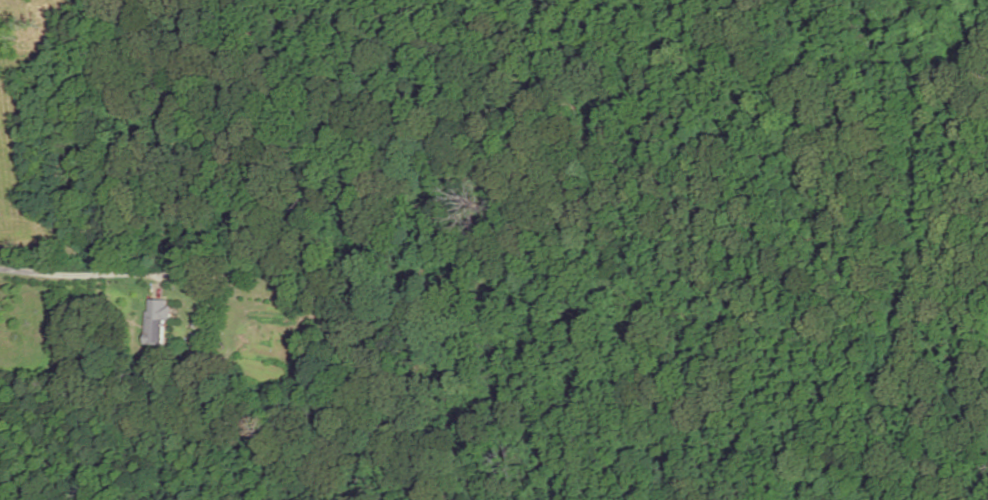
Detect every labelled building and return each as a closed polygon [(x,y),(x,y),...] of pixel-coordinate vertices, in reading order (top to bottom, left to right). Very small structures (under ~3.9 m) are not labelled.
[(148,300),(167,301),(167,306),(171,306),(171,319),(167,319),(166,344),(146,343),(148,300)]
